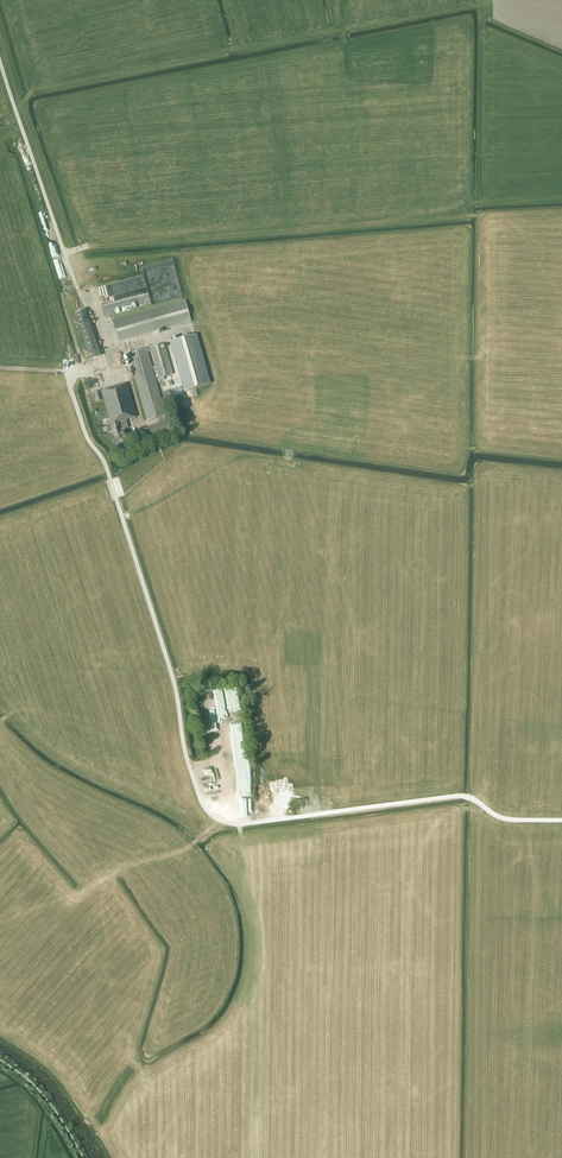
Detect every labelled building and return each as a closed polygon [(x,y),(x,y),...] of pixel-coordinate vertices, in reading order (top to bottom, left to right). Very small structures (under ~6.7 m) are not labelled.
[(119,282),(97,287),(100,299),(108,297),(109,302),(117,300),(116,295),(122,294),(119,282)] [(119,341),(155,331),(191,321),(185,301),(114,321),(119,341)] [(209,384),(195,335),(171,341),(185,390),(209,384)] [(147,348),(128,353),(147,421),(166,415),(153,368),(156,367),(159,378),(173,374),(164,343),(150,347),(147,348)] [(123,421),(136,417),(127,384),(102,391),(116,442),(124,440),(123,439),(128,437),(123,421)] [(103,400),(101,391),(93,393),(96,402),(103,400)] [(146,444),(174,434),(169,420),(141,430),(146,444)]
